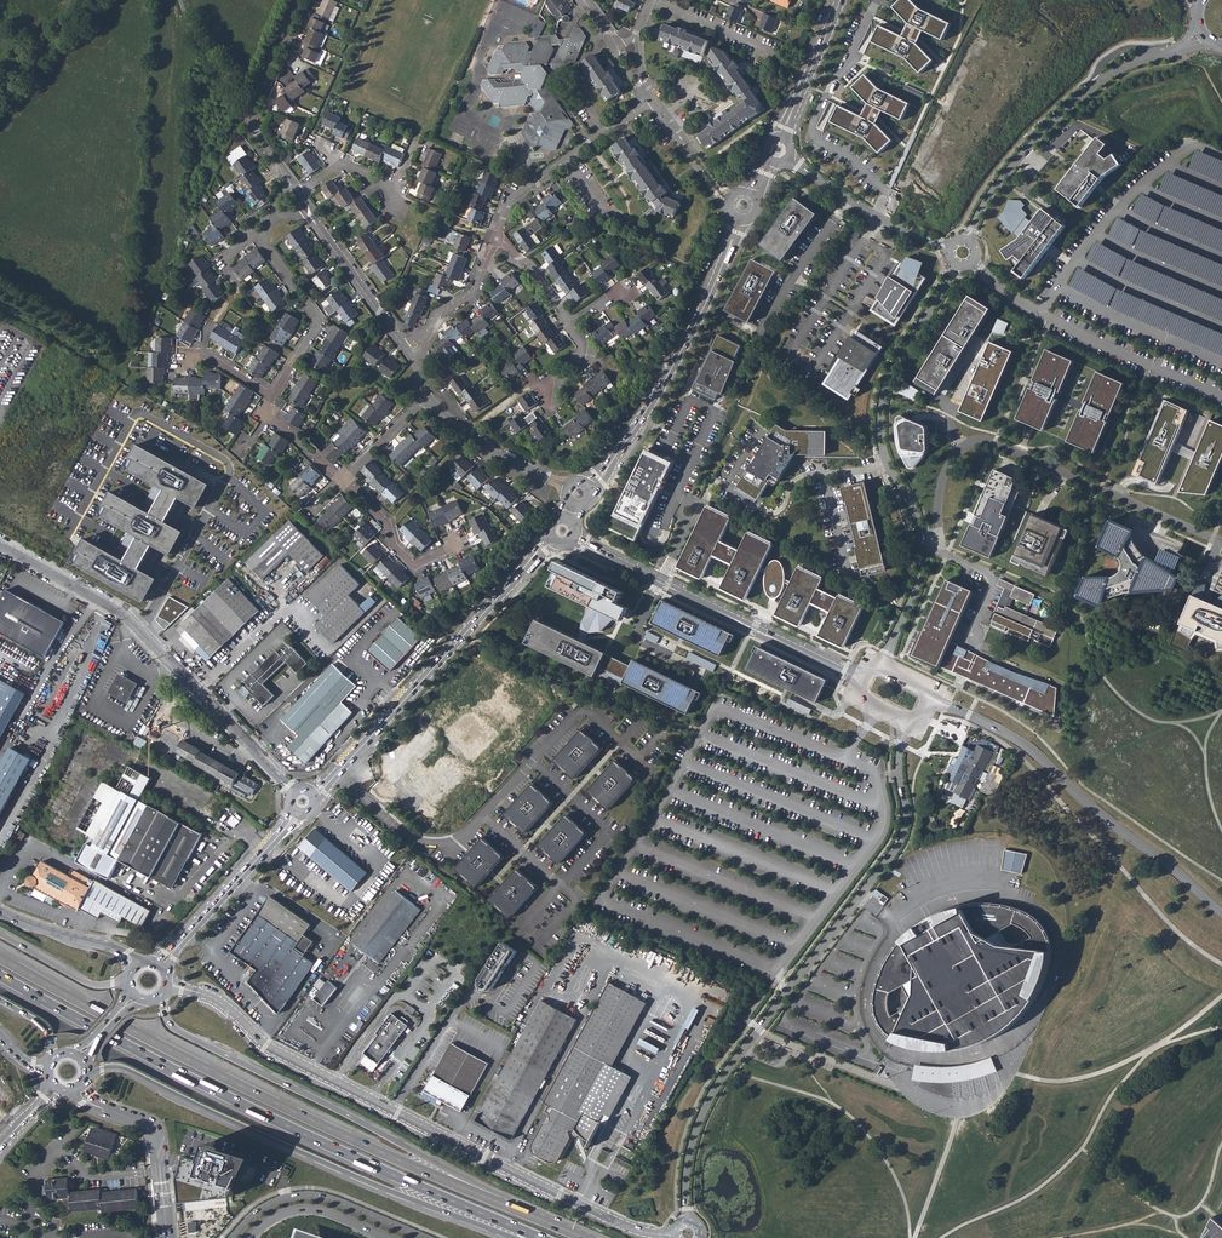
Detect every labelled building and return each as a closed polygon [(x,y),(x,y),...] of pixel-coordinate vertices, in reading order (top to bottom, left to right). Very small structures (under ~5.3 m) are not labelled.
[(316,14),(327,19),(329,20),(335,7),(337,3),(332,0),(324,0),(320,10),(318,9),(316,14)] [(547,2),(550,6),(549,7),(554,14),(556,14),(559,18),(563,14),(564,16),(566,15),(565,13),(572,8),(569,4),(565,7),(563,4),(566,1),(566,0),(549,0),(547,2)] [(632,1),(630,0),(631,0),(618,0),(620,1),(618,6),(630,12),(632,7),(634,8),(636,3),(632,1)] [(773,3),(788,9),(791,2),(789,1),(790,0),(774,0),(773,3)] [(872,42),(906,58),(921,74),(934,61),(918,44),(924,31),(943,41),(951,24),(921,9),(912,0),(901,0),(893,8),(909,24),(903,36),(880,25),(872,42)] [(727,4),(722,17),(733,21),(738,9),(739,9),(741,5),(732,1),(731,6),(727,4)] [(329,20),(333,22),(339,9),(335,7),(329,20)] [(315,14),(309,27),(312,28),(321,32),(324,24),(327,19),(316,14),(315,14)] [(774,33),(780,19),(768,15),(766,20),(767,20),(766,24),(764,29),(774,33)] [(539,36),(546,22),(537,18),(530,33),(539,37),(539,36)] [(323,33),(325,34),(329,26),(324,24),(321,32),(323,33)] [(682,34),(684,28),(685,26),(680,24),(679,29),(666,24),(663,31),(668,33),(665,41),(677,46),(677,44),(687,47),(686,50),(698,54),(698,52),(703,54),(709,41),(702,38),(704,33),(698,30),(697,33),(695,39),(692,38),(693,34),(686,31),(684,35),(682,34)] [(312,28),(306,42),(310,43),(317,47),(323,33),(321,32),(312,28)] [(692,38),(695,39),(697,33),(684,28),(682,34),(684,35),(686,31),(693,34),(692,38)] [(557,144),(556,149),(565,129),(571,129),(574,123),(570,119),(567,120),(563,113),(564,110),(561,105),(558,106),(557,104),(558,101),(551,92),(545,83),(549,73),(554,73),(560,72),(563,67),(568,67),(571,62),(576,61),(585,40),(585,38),(586,37),(586,35),(582,30),(573,31),(570,38),(564,38),(560,49),(555,58),(550,58),(555,49),(552,44),(557,44),(560,39),(556,35),(539,36),(533,51),(528,51),(530,47),(527,42),(521,43),(510,44),(505,44),(502,50),(497,50),(495,55),(490,65),(487,71),(492,74),(502,73),(505,68),(515,68),(518,71),(524,71),(522,75),(523,78),(515,79),(514,81),(503,82),(498,83),(495,79),(483,80),(481,84),(484,89),(490,98),(494,103),(500,103),(502,107),(508,106),(510,109),(518,108),(519,105),(524,105),(527,100),(529,104),(536,113),(533,118),(530,118),(525,129),(527,132),(525,136),(532,145),(538,144),(541,149),(551,148),(553,144),(557,144)] [(317,47),(322,49),(328,35),(325,34),(323,33),(317,47)] [(320,54),(325,56),(327,51),(322,49),(317,47),(310,43),(304,57),(316,62),(320,54)] [(743,94),(750,89),(751,88),(747,81),(751,78),(748,73),(745,75),(740,78),(738,76),(741,73),(737,67),(734,69),(732,68),(737,64),(731,57),(730,58),(726,52),(714,47),(711,56),(716,64),(714,65),(722,76),(724,74),(729,80),(730,79),(731,81),(728,83),(735,94),(737,92),(740,96),(743,94)] [(596,53),(599,59),(605,57),(601,50),(596,53)] [(316,62),(321,64),(325,56),(320,54),(316,62)] [(599,61),(595,54),(583,63),(586,67),(583,68),(591,79),(593,77),(599,85),(597,87),(604,97),(607,96),(610,100),(616,95),(613,91),(618,87),(613,80),(610,82),(609,79),(612,77),(605,67),(602,70),(600,67),(605,64),(607,63),(603,58),(599,61)] [(609,79),(610,82),(613,80),(615,78),(605,64),(600,67),(602,70),(605,67),(612,77),(609,79)] [(738,76),(740,78),(745,75),(737,64),(732,68),(734,69),(737,67),(741,73),(738,76)] [(884,71),(890,74),(893,68),(887,65),(884,71)] [(308,68),(296,77),(298,80),(303,87),(315,79),(308,68)] [(722,76),(728,83),(731,81),(730,79),(729,80),(724,74),(722,76)] [(831,122),(866,139),(881,154),(894,141),(877,124),(883,111),(903,121),(911,104),(880,89),(866,75),(853,88),(869,104),(863,116),(840,105),(831,122)] [(591,79),(597,87),(599,85),(593,77),(591,79)] [(298,80),(286,89),(288,92),(293,100),(305,90),(303,87),(298,80)] [(903,90),(922,99),(924,94),(906,85),(903,90)] [(747,101),(749,103),(751,101),(749,99),(749,97),(752,94),(753,95),(754,96),(755,95),(750,89),(743,94),(747,101)] [(284,111),(296,103),(293,100),(288,92),(276,101),(284,111)] [(706,138),(703,140),(707,147),(712,143),(713,146),(724,138),(722,136),(729,132),(728,130),(729,129),(732,133),(742,125),(741,123),(749,117),(750,119),(762,111),(758,111),(759,105),(762,106),(755,95),(754,96),(753,95),(752,94),(749,97),(749,99),(751,101),(749,103),(747,101),(729,114),(725,109),(721,112),(723,115),(727,119),(724,121),(722,118),(712,125),(715,128),(713,129),(710,127),(703,133),(706,138)] [(323,123),(336,129),(339,122),(341,117),(328,111),(323,123)] [(710,127),(713,129),(715,128),(712,125),(722,118),(724,121),(727,119),(723,115),(709,125),(710,127)] [(440,117),(434,129),(445,134),(451,122),(440,117)] [(292,142),(300,124),(289,119),(280,136),(292,142)] [(353,128),(339,122),(336,129),(334,133),(347,139),(353,128)] [(468,126),(463,137),(486,134),(478,125),(468,126)] [(722,136),(724,138),(732,133),(729,129),(728,130),(729,132),(722,136)] [(1058,189),(1080,207),(1106,175),(1121,165),(1109,147),(1104,153),(1103,152),(1108,145),(1098,137),(1058,189)] [(353,149),(367,155),(372,144),(358,138),(353,149)] [(668,213),(674,216),(680,203),(672,199),(673,195),(670,190),(667,192),(666,193),(663,188),(659,191),(657,188),(662,185),(664,183),(661,178),(657,181),(648,169),(652,166),(648,161),(646,162),(642,165),(640,163),(643,161),(638,155),(636,157),(634,155),(638,152),(640,150),(638,146),(634,149),(625,138),(614,146),(617,151),(615,152),(622,162),(624,161),(630,169),(628,170),(636,181),(638,179),(643,187),(642,189),(649,199),(651,198),(658,208),(658,210),(657,211),(667,215),(668,213)] [(367,155),(381,162),(382,158),(386,150),(372,144),(367,155)] [(233,165),(234,164),(243,176),(252,170),(257,167),(253,162),(252,162),(246,155),(248,154),(241,145),(231,153),(232,154),(227,157),(233,165)] [(394,165),(399,167),(405,154),(387,146),(386,150),(382,158),(395,164),(394,165)] [(428,152),(423,166),(425,167),(434,171),(442,154),(429,148),(427,152),(428,152)] [(1197,150),(1189,169),(1221,182),(1221,180),(1221,160),(1197,150)] [(299,159),(310,174),(320,167),(318,163),(316,164),(308,152),(299,159)] [(640,163),(642,165),(646,162),(638,152),(634,155),(636,157),(638,155),(643,161),(640,163)] [(291,159),(288,154),(282,159),(285,163),(291,159)] [(431,186),(437,172),(434,171),(425,167),(419,181),(423,182),(431,186)] [(240,179),(249,191),(260,183),(262,181),(259,176),(257,177),(252,170),(243,176),(240,179)] [(486,171),(482,182),(495,187),(499,175),(486,171)] [(1167,172),(1159,191),(1221,218),(1221,195),(1167,172)] [(322,187),(331,199),(332,199),(337,195),(341,192),(333,179),(322,187)] [(429,201),(435,188),(431,186),(423,182),(417,196),(429,201)] [(482,182),(477,193),(486,196),(490,198),(495,187),(482,182)] [(263,188),(260,183),(249,191),(246,193),(249,196),(246,198),(252,207),(257,203),(260,207),(269,201),(265,197),(267,196),(262,189),(263,188)] [(663,188),(666,193),(667,192),(662,185),(657,188),(659,191),(663,188)] [(356,200),(347,188),(341,192),(337,195),(342,203),(345,208),(350,204),(356,200)] [(555,191),(562,202),(566,199),(558,189),(555,191)] [(555,191),(544,199),(546,202),(551,210),(562,202),(555,191)] [(481,211),(486,196),(477,193),(475,192),(470,206),(472,207),(481,211)] [(231,210),(238,205),(235,201),(229,193),(217,202),(222,208),(227,215),(232,211),(231,210)] [(1164,205),(1142,194),(1133,213),(1155,224),(1164,205)] [(336,204),(339,205),(342,203),(337,195),(332,199),(336,204)] [(369,209),(361,197),(356,200),(350,204),(359,216),(369,209)] [(656,209),(658,210),(658,208),(651,198),(649,199),(656,209)] [(797,199),(762,246),(784,261),(819,215),(797,199)] [(1031,225),(1024,219),(1026,217),(1028,215),(1015,200),(1009,200),(1003,213),(998,218),(1013,233),(1015,231),(1022,236),(1020,239),(1003,251),(1010,261),(1017,255),(1024,260),(1016,271),(1025,278),(1066,226),(1043,209),(1033,222),(1031,225)] [(544,221),(554,214),(551,210),(546,202),(536,210),(540,214),(544,221)] [(535,217),(540,214),(536,210),(534,206),(530,209),(535,217)] [(1165,206),(1157,225),(1221,252),(1221,230),(1165,206)] [(480,225),(485,213),(481,211),(472,207),(468,220),(480,225)] [(228,226),(232,223),(227,215),(222,208),(211,218),(216,225),(219,230),(227,225),(228,226)] [(378,221),(369,209),(359,216),(367,228),(378,221)] [(532,220),(535,217),(530,209),(526,212),(529,215),(532,220)] [(1140,229),(1118,218),(1109,236),(1131,247),(1140,229)] [(543,228),(537,219),(515,235),(521,243),(531,236),(535,234),(543,228)] [(192,224),(190,229),(197,238),(198,239),(201,237),(192,224)] [(220,242),(225,238),(219,230),(216,225),(203,234),(212,246),(219,241),(220,242)] [(287,236),(296,249),(309,239),(304,232),(302,232),(299,227),(287,236)] [(193,240),(197,238),(190,229),(188,234),(193,240)] [(465,251),(471,237),(454,230),(450,240),(456,243),(454,247),(465,251)] [(1142,230),(1134,249),(1221,287),(1221,264),(1142,230)] [(1015,231),(1013,233),(1020,239),(1022,236),(1015,231)] [(358,241),(367,253),(377,245),(368,233),(358,241)] [(541,242),(535,234),(531,236),(537,245),(541,242)] [(521,243),(527,252),(537,245),(531,236),(521,243)] [(296,249),(304,261),(316,253),(317,252),(312,245),(313,244),(309,239),(296,249)] [(1127,259),(1097,242),(1087,260),(1117,277),(1127,259)] [(554,246),(560,254),(564,252),(558,244),(554,246)] [(367,253),(375,265),(383,259),(385,257),(377,245),(367,253)] [(543,254),(551,265),(561,257),(562,257),(560,254),(554,246),(543,254)] [(254,269),(266,261),(258,249),(250,254),(250,253),(245,256),(246,257),(254,269)] [(321,260),(316,253),(304,261),(303,262),(312,274),(326,264),(322,259),(321,260)] [(454,254),(450,265),(463,270),(467,259),(454,254)] [(190,264),(198,276),(209,269),(212,266),(208,261),(207,262),(201,255),(190,264)] [(608,274),(621,265),(614,255),(602,264),(603,266),(608,274)] [(243,280),(255,271),(254,269),(246,257),(241,261),(242,263),(235,268),(243,280)] [(548,267),(557,280),(569,272),(563,264),(564,262),(561,257),(551,265),(548,267)] [(881,299),(874,310),(896,324),(906,309),(907,309),(926,278),(919,273),(923,262),(909,257),(905,264),(904,263),(894,280),(891,278),(879,297),(881,299)] [(394,275),(383,259),(375,265),(371,268),(374,272),(375,271),(383,282),(394,275)] [(778,272),(754,259),(726,311),(750,323),(778,272)] [(1129,259),(1121,278),(1221,321),(1221,299),(1129,259)] [(450,265),(446,276),(451,278),(459,281),(463,270),(450,265)] [(601,284),(611,277),(608,274),(603,266),(593,273),(594,275),(601,284)] [(656,277),(649,267),(638,275),(645,285),(647,284),(654,278),(656,277)] [(198,276),(190,282),(194,287),(200,282),(204,288),(200,291),(201,293),(204,291),(205,290),(218,281),(219,280),(215,275),(214,276),(209,269),(198,276)] [(330,274),(327,269),(314,279),(322,291),(335,282),(329,275),(330,274)] [(1116,289),(1080,269),(1070,287),(1106,307),(1116,289)] [(512,272),(501,280),(503,284),(508,291),(520,284),(512,272)] [(557,280),(567,294),(570,292),(575,288),(572,283),(575,281),(569,272),(557,280)] [(446,290),(451,278),(446,276),(439,273),(434,286),(441,288),(446,290)] [(256,287),(265,300),(278,290),(274,285),(273,285),(268,278),(263,282),(256,287)] [(654,278),(647,284),(650,288),(651,288),(656,295),(660,300),(669,293),(664,285),(668,282),(665,278),(658,283),(654,278)] [(204,291),(213,303),(225,294),(220,287),(221,286),(218,281),(205,290),(204,291)] [(498,302),(510,294),(508,291),(503,284),(492,293),(498,302)] [(589,294),(581,284),(575,288),(570,292),(578,302),(589,294)] [(434,286),(432,292),(438,294),(441,288),(434,286)] [(426,296),(429,290),(420,287),(414,302),(424,307),(428,297),(426,296)] [(1119,289),(1111,308),(1221,356),(1221,333),(1119,289)] [(265,300),(274,312),(286,303),(281,296),(282,295),(278,290),(265,300)] [(325,308),(330,315),(338,310),(350,301),(346,296),(345,297),(340,290),(328,299),(331,303),(325,308)] [(919,379),(940,392),(990,312),(969,299),(919,379)] [(355,305),(351,300),(350,301),(338,310),(347,322),(359,313),(354,306),(355,305)] [(420,316),(424,307),(414,302),(405,323),(408,324),(411,318),(416,321),(419,315),(420,316)] [(526,309),(535,321),(542,316),(545,314),(536,302),(526,309)] [(488,322),(499,314),(491,303),(480,311),(483,315),(488,322)] [(646,323),(657,315),(649,304),(638,312),(640,315),(646,323)] [(200,323),(205,316),(192,308),(184,320),(186,321),(199,329),(202,324),(200,323)] [(287,312),(279,325),(293,334),(296,329),(295,328),(300,320),(287,312)] [(478,334),(490,325),(488,322),(483,315),(470,323),(476,331),(478,334)] [(635,334),(647,325),(646,323),(640,315),(628,324),(633,332),(635,334)] [(549,326),(542,316),(535,321),(531,324),(538,334),(549,326)] [(416,321),(411,318),(408,324),(414,327),(416,321)] [(1006,333),(1009,322),(997,319),(994,330),(1006,333)] [(466,338),(476,331),(470,323),(468,320),(458,327),(464,335),(466,338)] [(623,339),(633,332),(628,324),(625,320),(615,328),(617,329),(623,339)] [(178,334),(192,343),(195,338),(194,337),(199,329),(186,321),(178,334)] [(218,344),(223,347),(232,333),(228,330),(229,327),(230,326),(221,321),(219,324),(211,337),(218,342),(218,344)] [(611,322),(595,333),(603,344),(614,336),(612,333),(617,329),(615,328),(611,322)] [(453,343),(464,335),(458,327),(456,324),(445,332),(447,336),(453,343)] [(529,326),(536,336),(538,334),(531,324),(529,326)] [(279,325),(271,338),(284,346),(289,338),(290,339),(293,334),(279,325)] [(341,346),(349,334),(348,333),(336,325),(331,332),(330,332),(327,337),(341,346)] [(229,349),(236,353),(244,340),(243,340),(234,334),(236,330),(238,331),(239,329),(236,326),(234,330),(232,333),(223,347),(228,350),(229,349)] [(538,334),(545,344),(548,342),(556,336),(549,326),(538,334)] [(234,334),(243,340),(246,336),(238,331),(236,330),(234,334)] [(826,384),(849,398),(853,393),(857,386),(865,374),(866,374),(883,346),(859,331),(854,339),(850,337),(841,356),(843,357),(826,384)] [(567,345),(559,334),(556,336),(548,342),(556,353),(567,345)] [(742,346),(719,335),(712,350),(710,349),(708,358),(693,389),(716,400),(719,393),(723,395),(738,362),(735,361),(742,346)] [(443,354),(455,346),(453,343),(447,336),(435,344),(443,354)] [(156,337),(156,352),(168,352),(172,353),(173,347),(171,346),(172,338),(156,337)] [(325,343),(320,351),(333,359),(341,346),(327,337),(324,342),(325,343)] [(990,340),(960,410),(984,421),(1014,352),(990,340)] [(378,347),(374,343),(364,356),(376,365),(385,354),(378,348),(378,347)] [(277,359),(280,354),(266,345),(258,358),(271,366),(276,358),(277,359)] [(522,365),(532,357),(530,354),(524,346),(515,353),(519,360),(522,365)] [(1074,362),(1045,349),(1032,380),(1035,382),(1031,389),(1028,388),(1014,420),(1028,426),(1043,432),(1057,401),(1055,399),(1057,396),(1058,392),(1060,393),(1074,362)] [(325,371),(333,359),(320,351),(319,350),(315,355),(317,356),(312,363),(325,371)] [(167,361),(168,352),(156,352),(153,352),(152,367),(165,367),(169,368),(169,361),(167,361)] [(394,359),(389,355),(379,368),(391,377),(400,365),(393,360),(394,359)] [(267,371),(271,366),(258,358),(256,357),(248,370),(261,378),(266,370),(267,371)] [(509,379),(525,368),(522,365),(519,360),(514,363),(512,361),(501,368),(509,379)] [(165,374),(165,367),(152,367),(148,366),(148,381),(163,383),(164,373),(165,374)] [(205,388),(221,388),(221,373),(212,372),(213,371),(206,371),(206,379),(205,388)] [(602,389),(612,382),(604,371),(594,378),(602,389)] [(300,379),(297,384),(311,393),(319,381),(306,372),(301,380),(300,379)] [(1121,383),(1095,372),(1081,403),(1083,404),(1082,407),(1081,410),(1079,409),(1065,442),(1093,454),(1106,422),(1103,421),(1105,417),(1106,414),(1108,415),(1121,383)] [(450,382),(459,394),(462,392),(469,387),(460,375),(454,379),(450,382)] [(184,378),(175,377),(175,383),(175,392),(190,393),(191,377),(184,377),(184,378)] [(201,394),(205,394),(205,388),(206,379),(197,378),(197,377),(191,377),(190,393),(190,400),(199,400),(200,398),(201,394)] [(592,396),(602,389),(594,378),(584,385),(586,387),(592,396)] [(899,393),(915,400),(920,389),(904,382),(899,393)] [(250,399),(254,392),(242,384),(234,396),(248,405),(251,400),(250,399)] [(295,390),(290,398),(302,406),(311,393),(297,384),(294,389),(295,390)] [(480,394),(473,384),(469,387),(462,392),(469,402),(480,394)] [(586,387),(576,394),(584,405),(594,398),(592,396),(586,387)] [(519,400),(526,411),(537,403),(530,392),(519,400)] [(382,394),(373,406),(385,415),(386,416),(390,411),(389,410),(394,403),(382,394)] [(487,404),(480,394),(469,402),(475,412),(487,404)] [(245,411),(248,405),(234,396),(225,409),(232,413),(238,417),(243,410),(245,411)] [(1158,484),(1174,447),(1190,411),(1166,400),(1134,475),(1157,485),(1158,484)] [(381,419),(385,415),(373,406),(372,405),(363,416),(375,425),(380,419),(381,419)] [(289,414),(288,413),(285,418),(299,427),(307,414),(295,406),(289,414)] [(584,427),(594,420),(586,408),(576,415),(577,417),(584,427)] [(240,429),(244,421),(238,417),(232,413),(224,426),(238,435),(241,430),(240,429)] [(511,422),(518,433),(529,424),(522,414),(511,422)] [(925,426),(902,415),(896,417),(896,423),(900,450),(908,469),(915,469),(929,452),(925,426)] [(551,433),(540,417),(532,422),(535,427),(533,429),(541,440),(551,433)] [(575,436),(585,428),(584,427),(577,417),(562,429),(567,436),(567,437),(572,433),(575,436)] [(366,432),(352,418),(342,429),(356,444),(361,439),(360,438),(366,432)] [(1212,420),(1196,457),(1180,492),(1207,494),(1221,461),(1221,425),(1212,420)] [(787,431),(778,425),(739,485),(760,498),(772,478),(778,483),(796,455),(823,455),(824,431),(787,431)] [(418,431),(414,435),(423,444),(426,447),(437,437),(426,426),(419,432),(418,431)] [(342,429),(331,440),(333,441),(344,452),(345,453),(352,447),(352,448),(356,444),(342,429)] [(282,454),(290,441),(276,432),(273,437),(274,438),(269,446),(279,452),(282,454)] [(412,455),(423,444),(414,435),(412,434),(406,440),(405,439),(400,443),(412,455)] [(337,458),(344,452),(333,441),(323,452),(334,464),(339,460),(337,458)] [(270,465),(279,452),(269,446),(265,443),(261,448),(263,449),(258,457),(270,465)] [(401,465),(412,455),(400,443),(396,447),(397,448),(391,455),(401,465)] [(118,494),(113,491),(106,502),(99,515),(104,517),(119,525),(135,534),(122,558),(106,549),(91,540),(87,538),(80,549),(73,562),(78,564),(147,602),(160,579),(149,573),(150,560),(158,547),(171,554),(173,556),(186,532),(184,531),(171,523),(184,500),(197,507),(199,508),(212,485),(210,484),(139,444),(133,455),(126,468),(130,470),(144,478),(161,487),(148,510),(131,501),(118,494)] [(648,448),(648,450),(672,461),(673,460),(648,448)] [(642,524),(672,461),(648,450),(611,527),(635,539),(642,524)] [(452,466),(462,477),(474,465),(470,461),(469,462),(463,456),(452,466)] [(430,463),(433,466),(439,460),(435,457),(430,463)] [(367,478),(371,482),(382,472),(383,471),(373,460),(362,470),(369,477),(367,478)] [(310,464),(300,474),(301,476),(311,486),(316,482),(315,481),(321,475),(310,464)] [(484,471),(480,467),(468,478),(478,489),(489,479),(483,472),(484,471)] [(1000,537),(1013,542),(1027,512),(1019,508),(1014,506),(1008,504),(1015,488),(1019,479),(1007,474),(1006,477),(1004,476),(1002,475),(1003,472),(996,469),(976,515),(980,516),(978,521),(976,526),(972,524),(963,546),(991,558),(1000,537)] [(376,487),(382,493),(392,482),(382,472),(371,482),(370,483),(375,488),(376,487)] [(309,492),(313,487),(311,486),(301,476),(290,486),(301,497),(307,491),(309,492)] [(486,488),(497,499),(498,498),(508,487),(504,483),(503,484),(497,477),(486,488)] [(404,493),(394,481),(392,482),(382,493),(386,498),(387,497),(394,503),(404,493)] [(845,487),(866,569),(888,563),(868,481),(848,486),(845,487)] [(463,487),(458,482),(453,487),(460,490),(463,487)] [(513,490),(509,486),(508,487),(498,498),(509,508),(519,498),(512,491),(513,490)] [(1008,504),(1014,506),(1020,490),(1015,488),(1008,504)] [(354,506),(344,494),(337,501),(336,500),(332,504),(344,517),(354,506)] [(456,500),(443,506),(450,521),(455,519),(455,517),(463,514),(456,500)] [(512,512),(522,522),(534,511),(530,506),(529,507),(522,501),(512,512)] [(333,527),(344,517),(332,504),(328,509),(329,510),(319,519),(326,527),(329,523),(333,527)] [(709,506),(732,517),(733,516),(710,504),(709,506)] [(443,506),(429,513),(436,527),(444,523),(445,524),(450,521),(443,506)] [(732,517),(709,506),(680,566),(703,577),(714,556),(734,565),(723,587),(747,599),(761,570),(766,573),(765,577),(765,580),(764,582),(764,583),(765,585),(765,587),(766,589),(766,591),(767,592),(768,594),(769,596),(770,597),(771,598),(771,601),(776,601),(776,599),(777,598),(778,597),(780,596),(781,595),(782,593),(783,591),(784,590),(784,588),(785,587),(785,585),(785,584),(791,586),(778,613),(801,625),(812,603),(832,613),(821,635),(845,646),(863,609),(840,598),(819,588),(822,581),(799,569),(793,582),(786,579),(786,576),(786,574),(786,572),(785,570),(785,568),(784,567),(782,564),(781,562),(780,561),(779,561),(778,560),(776,560),(774,561),(773,561),(772,562),(770,563),(769,565),(768,566),(767,568),(767,570),(762,567),(772,546),(748,535),(741,550),(721,541),(729,525),(732,517)] [(1033,514),(1027,512),(1013,542),(1006,559),(1021,566),(1022,564),(1047,574),(1059,545),(1063,547),(1070,529),(1033,514)] [(472,529),(475,534),(478,533),(490,527),(483,513),(470,520),(474,528),(472,529)] [(980,516),(976,515),(972,524),(976,526),(978,521),(980,516)] [(406,536),(410,541),(422,529),(411,518),(401,529),(407,535),(406,536)] [(290,554),(308,572),(324,556),(291,521),(247,562),(263,579),(290,554)] [(1086,577),(1078,596),(1098,604),(1109,598),(1122,594),(1132,591),(1142,589),(1155,588),(1168,589),(1174,576),(1166,573),(1159,569),(1153,564),(1147,559),(1142,553),(1135,542),(1132,535),(1131,530),(1111,521),(1099,547),(1104,548),(1111,551),(1119,557),(1121,559),(1123,562),(1123,567),(1121,572),(1119,575),(1114,578),(1097,579),(1086,577)] [(354,534),(365,545),(375,535),(376,534),(369,528),(370,527),(366,522),(358,531),(354,534)] [(500,539),(494,525),(490,527),(478,533),(481,538),(482,538),(487,546),(500,539)] [(611,527),(610,529),(634,540),(635,539),(611,527)] [(433,540),(422,529),(410,541),(414,545),(415,544),(422,550),(433,540)] [(749,533),(748,535),(772,546),(773,545),(749,533)] [(363,553),(374,564),(386,553),(381,548),(380,549),(373,543),(363,553)] [(1049,578),(1063,547),(1059,545),(1047,574),(1022,564),(1021,566),(1049,578)] [(324,566),(330,559),(326,555),(320,562),(324,566)] [(465,558),(460,560),(462,565),(467,575),(480,569),(477,562),(481,560),(479,555),(475,556),(474,555),(466,559),(465,558)] [(389,556),(378,567),(375,570),(381,576),(383,576),(385,574),(388,577),(400,566),(396,561),(395,562),(389,556)] [(625,590),(559,559),(554,570),(561,573),(554,589),(623,620),(630,604),(621,600),(625,590)] [(866,569),(868,576),(890,570),(888,563),(866,569)] [(315,626),(332,644),(363,613),(347,595),(358,585),(340,565),(308,596),(326,616),(315,626)] [(455,585),(469,578),(467,575),(462,565),(454,569),(453,567),(448,570),(455,585)] [(405,570),(400,566),(388,577),(399,588),(410,578),(404,571),(405,570)] [(823,579),(800,568),(799,569),(822,581),(823,579)] [(441,592),(455,585),(448,570),(442,573),(443,574),(435,578),(441,592)] [(422,598),(435,591),(428,576),(423,579),(424,580),(415,585),(422,598)] [(1035,595),(1002,579),(998,586),(1004,589),(1012,593),(1012,594),(1015,595),(1032,603),(1035,595)] [(182,635),(207,661),(260,612),(230,580),(182,624),(187,630),(182,635)] [(949,627),(955,630),(972,591),(948,580),(915,655),(957,674),(968,650),(951,641),(944,638),(949,627)] [(0,602),(0,632),(46,658),(66,622),(7,589),(0,602)] [(1012,593),(1004,589),(991,619),(993,620),(999,607),(1008,610),(1015,595),(1012,594),(1012,593)] [(840,596),(840,598),(863,609),(864,607),(840,596)] [(165,630),(189,607),(170,597),(169,597),(156,620),(157,621),(165,630)] [(736,635),(666,601),(655,623),(725,658),(736,635)] [(552,617),(557,608),(556,608),(556,609),(549,605),(545,613),(552,617)] [(993,620),(991,625),(1005,631),(1007,627),(1009,628),(1007,632),(1029,641),(1030,637),(1035,639),(1034,641),(1050,647),(1057,632),(1052,630),(1053,627),(1038,620),(1036,623),(1025,618),(1026,615),(1022,614),(1021,616),(1008,610),(999,607),(993,620)] [(421,636),(398,616),(368,650),(391,670),(421,636)] [(565,624),(572,628),(576,621),(569,617),(565,624)] [(598,671),(624,683),(632,666),(607,654),(607,653),(538,620),(527,643),(596,676),(598,671)] [(955,630),(949,627),(944,638),(951,641),(955,630)] [(648,631),(645,638),(657,644),(660,637),(648,631)] [(277,651),(243,684),(253,695),(264,706),(275,696),(264,684),(286,663),(298,673),(309,662),(292,646),(282,655),(277,651)] [(826,679),(759,647),(748,669),(815,702),(826,679)] [(978,655),(968,650),(957,674),(967,678),(978,655)] [(717,665),(690,652),(687,659),(713,672),(717,665)] [(1017,674),(978,655),(967,678),(1055,717),(1057,688),(1046,683),(1017,674)] [(334,664),(342,673),(347,668),(338,660),(334,664)] [(471,672),(477,665),(470,660),(465,666),(471,672)] [(632,666),(624,683),(649,695),(688,714),(699,691),(660,672),(635,660),(632,666)] [(356,687),(342,673),(334,664),(282,720),(299,736),(290,747),(307,763),(349,718),(348,710),(341,704),(356,687)] [(128,703),(138,683),(119,673),(108,692),(128,703)] [(13,687),(12,686),(0,679),(0,711),(13,687)] [(829,680),(826,679),(815,702),(817,703),(829,680)] [(238,691),(247,700),(253,695),(243,684),(238,691)] [(3,735),(10,722),(14,716),(26,694),(13,687),(0,711),(0,741),(3,735)] [(812,709),(789,698),(787,704),(809,715),(812,709)] [(447,734),(442,740),(468,763),(472,759),(475,761),(497,737),(495,736),(500,731),(472,706),(468,711),(463,706),(442,730),(447,734)] [(553,760),(574,778),(588,762),(601,747),(594,741),(595,740),(588,734),(587,735),(581,729),(553,760)] [(509,739),(502,746),(509,752),(515,746),(509,739)] [(242,773),(231,767),(230,768),(202,753),(204,750),(185,740),(179,752),(197,762),(197,763),(209,769),(206,774),(217,779),(216,780),(230,788),(229,790),(243,797),(246,792),(251,794),(257,783),(241,775),(242,773)] [(974,752),(964,747),(958,759),(954,757),(948,769),(948,770),(948,771),(948,772),(948,773),(949,774),(950,775),(951,775),(949,779),(959,784),(955,792),(971,800),(976,789),(975,788),(977,785),(975,784),(978,778),(980,779),(993,752),(996,754),(1000,747),(999,746),(989,741),(985,748),(978,745),(974,752)] [(32,759),(12,748),(0,769),(0,816),(32,759)] [(588,791),(608,810),(636,779),(629,773),(630,772),(623,766),(622,767),(616,761),(602,775),(588,791)] [(120,859),(150,806),(140,800),(152,778),(130,766),(117,789),(105,782),(80,828),(92,835),(87,843),(84,842),(79,850),(82,852),(77,861),(100,873),(108,878),(118,859),(120,859)] [(473,780),(480,785),(485,778),(479,773),(473,780)] [(388,796),(392,799),(398,793),(379,777),(371,787),(385,799),(388,796)] [(504,814),(525,833),(539,817),(552,802),(545,796),(546,795),(539,789),(538,790),(532,784),(504,814)] [(347,826),(356,816),(339,801),(330,811),(347,826)] [(128,864),(152,878),(169,848),(191,859),(204,834),(150,806),(120,859),(121,860),(128,864)] [(452,819),(457,825),(462,821),(457,815),(452,819)] [(539,845),(559,864),(587,833),(580,827),(581,826),(574,820),(573,821),(566,815),(553,830),(539,845)] [(432,823),(432,832),(441,832),(441,823),(432,823)] [(315,829),(299,848),(352,892),(367,873),(315,829)] [(483,838),(456,869),(476,887),(490,872),(504,857),(497,850),(498,850),(491,843),(490,844),(483,838)] [(152,878),(173,888),(191,859),(169,848),(152,878)] [(1025,852),(1005,850),(1002,870),(1023,872),(1025,852)] [(110,879),(118,866),(121,860),(120,859),(118,859),(108,878),(110,879)] [(118,866),(125,869),(128,864),(121,860),(118,866)] [(71,877),(43,861),(35,875),(34,875),(33,875),(32,876),(31,877),(30,878),(30,879),(30,880),(30,881),(31,882),(31,883),(33,884),(34,884),(36,884),(37,884),(38,883),(36,886),(48,893),(78,910),(80,908),(99,919),(102,913),(121,922),(125,917),(142,926),(151,911),(95,881),(94,882),(74,871),(71,877)] [(504,884),(490,899),(510,918),(538,887),(531,881),(532,880),(525,874),(524,875),(517,869),(504,884)] [(48,893),(36,886),(32,893),(45,899),(48,893)] [(876,889),(872,894),(885,903),(889,898),(876,889)] [(395,890),(355,944),(367,953),(380,963),(421,911),(395,890)] [(311,925),(268,896),(230,952),(257,970),(249,982),(279,1012),(315,963),(304,955),(313,942),(304,935),(311,925)] [(951,909),(943,912),(934,916),(925,921),(916,928),(909,933),(905,937),(901,942),(895,948),(889,956),(885,965),(880,975),(877,983),(875,993),(874,1002),(876,1013),(877,1017),(879,1023),(886,1032),(894,1039),(903,1043),(912,1046),(919,1047),(926,1049),(933,1049),(942,1050),(952,1049),(962,1048),(972,1045),(982,1042),(990,1038),(997,1035),(1000,1033),(1002,1031),(1006,1029),(1009,1026),(1013,1023),(1017,1020),(1022,1014),(1027,1008),(1030,1004),(1033,1000),(1036,995),(1040,988),(1043,980),(1047,970),(1050,951),(1049,940),(1045,931),(1039,922),(1030,916),(1022,912),(1012,908),(1002,906),(994,905),(984,904),(974,905),(969,905),(962,907),(951,909)] [(517,951),(502,942),(478,979),(479,980),(478,983),(481,991),(489,990),(491,988),(492,989),(502,973),(508,965),(517,951)] [(328,981),(314,998),(324,1006),(338,988),(328,981)] [(562,1160),(561,1158),(571,1137),(570,1136),(570,1134),(571,1133),(573,1132),(577,1135),(581,1138),(585,1141),(590,1144),(592,1145),(592,1144),(602,1125),(607,1127),(623,1095),(617,1092),(625,1075),(612,1068),(604,1064),(639,999),(608,982),(588,1020),(557,1078),(544,1103),(554,1108),(549,1117),(552,1119),(551,1122),(547,1122),(544,1122),(534,1142),(533,1147),(535,1155),(547,1162),(551,1162),(552,1165),(554,1167),(556,1168),(559,1168),(562,1166),(563,1163),(562,1160)] [(647,1000),(650,993),(645,990),(642,997),(647,1000)] [(604,1064),(612,1068),(646,1002),(639,999),(604,1064)] [(477,1120),(512,1140),(546,1077),(577,1019),(542,1000),(477,1120)] [(396,1016),(392,1012),(376,1033),(377,1034),(363,1052),(378,1064),(408,1025),(406,1024),(408,1021),(402,1016),(399,1019),(396,1016)] [(449,1043),(424,1091),(462,1111),(487,1063),(449,1043)] [(943,1067),(916,1064),(912,1080),(943,1083),(955,1082),(968,1080),(981,1077),(993,1073),(998,1071),(991,1056),(986,1059),(977,1062),(966,1064),(954,1066),(943,1067)] [(617,1092),(623,1095),(632,1078),(625,1075),(617,1092)] [(84,1152),(109,1160),(118,1133),(107,1130),(107,1131),(95,1127),(94,1130),(92,1129),(84,1152)] [(204,1134),(196,1133),(193,1145),(201,1146),(201,1142),(202,1142),(204,1134)] [(200,1161),(185,1155),(177,1179),(181,1201),(245,1194),(255,1169),(243,1171),(249,1157),(205,1143),(200,1161)] [(46,1179),(48,1199),(69,1197),(69,1195),(49,1197),(47,1180),(68,1178),(68,1177),(46,1179)] [(69,1195),(68,1178),(47,1180),(49,1197),(69,1195)] [(104,1212),(139,1209),(137,1189),(102,1193),(101,1189),(71,1192),(73,1212),(104,1209),(104,1212)] [(1212,1216),(1202,1237),(1201,1237),(1221,1237),(1221,1225),(1217,1221),(1212,1216)]
